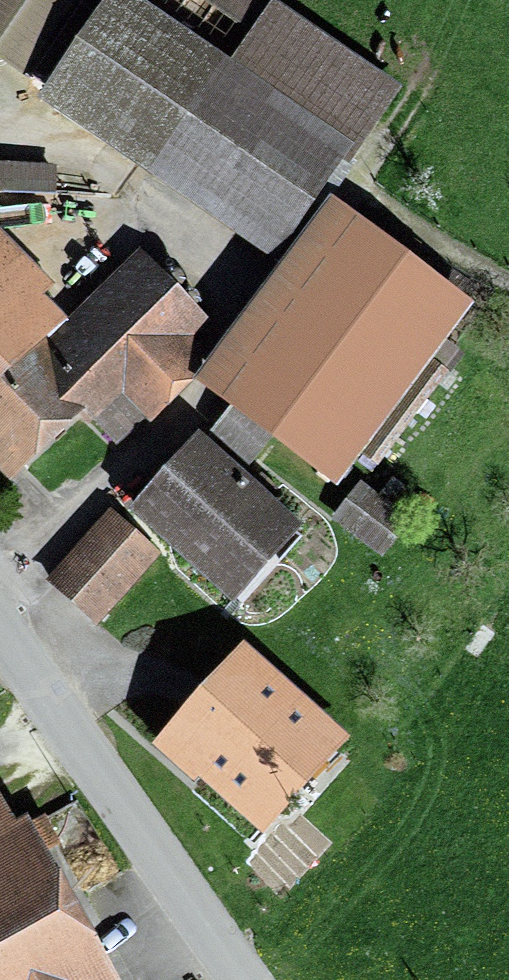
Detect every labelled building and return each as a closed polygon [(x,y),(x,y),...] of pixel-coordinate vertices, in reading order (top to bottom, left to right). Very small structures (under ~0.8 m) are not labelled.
[(25,106),(96,0),(0,0),(0,89),(25,106)] [(390,81),(263,0),(217,0),(263,30),(232,79),(119,6),(52,109),(278,254),(390,81)] [(462,303),(343,222),(252,342),(237,407),(338,480),(462,303)] [(11,471),(86,403),(118,438),(196,366),(172,339),(195,318),(129,246),(57,313),(37,292),(44,286),(0,238),(0,458),(11,471)] [(206,447),(141,520),(221,592),(287,519),(206,447)] [(367,491),(341,524),(376,551),(402,517),(367,491)] [(164,560),(116,517),(56,584),(104,627),(164,560)] [(342,733),(244,650),(166,742),(264,824),(342,733)] [(0,774),(0,979),(150,979),(59,820),(45,828),(11,768),(0,774)]
